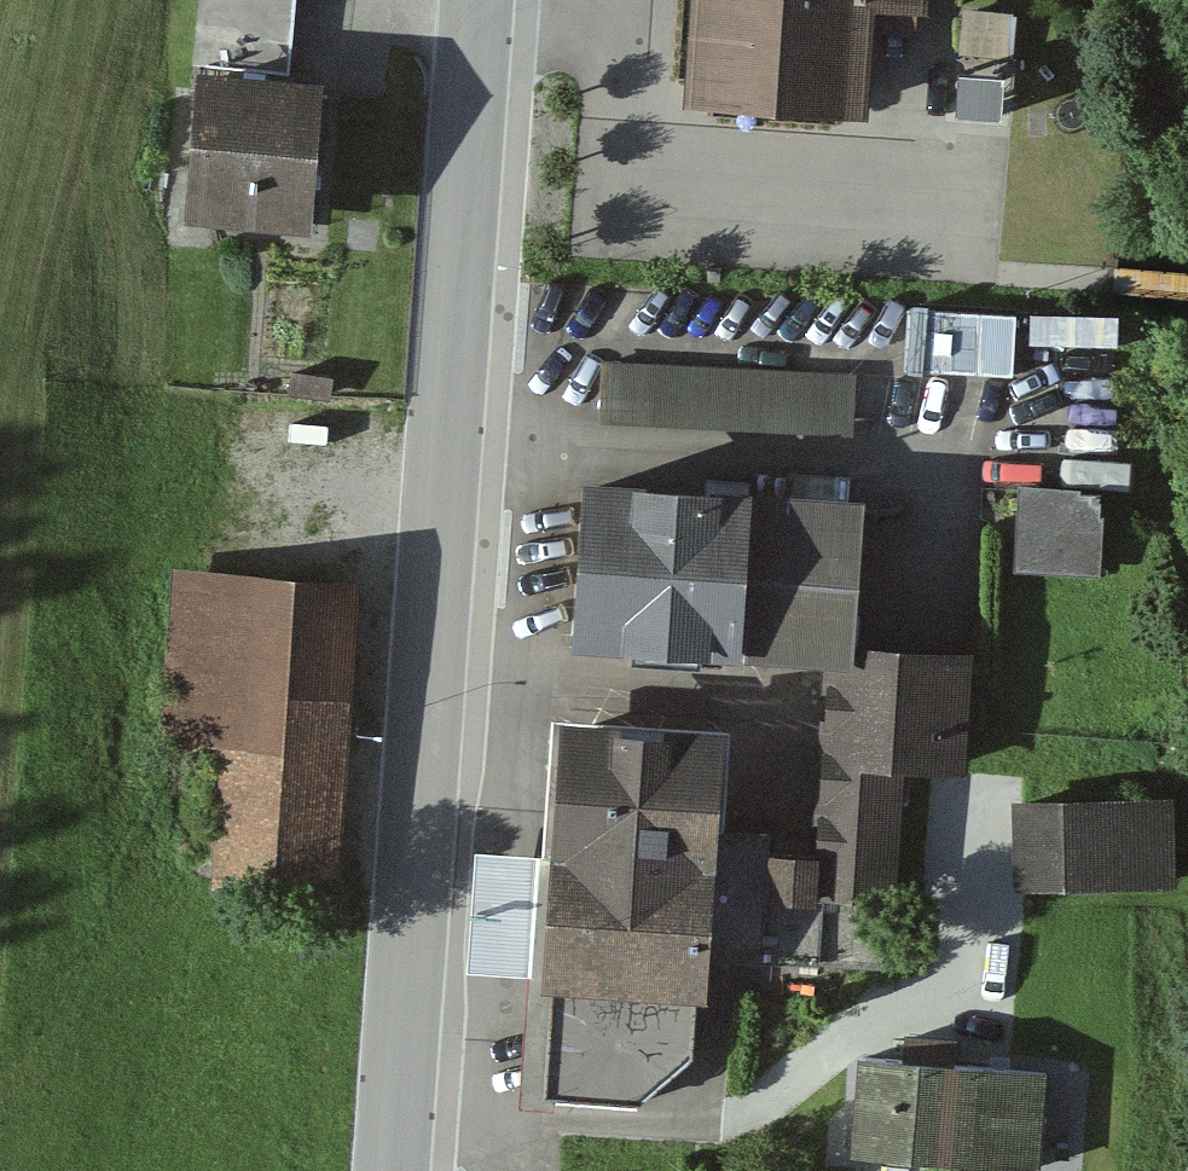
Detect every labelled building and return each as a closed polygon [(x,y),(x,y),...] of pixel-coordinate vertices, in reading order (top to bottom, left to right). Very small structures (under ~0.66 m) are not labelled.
[(288,87),(295,0),(203,0),(197,82),(288,87)] [(681,117),(866,129),(873,23),(937,27),(939,0),(689,0),(681,117)] [(1016,20),(971,15),(960,97),(1006,103),(1016,20)] [(288,87),(197,82),(188,232),(313,239),(322,89),(288,87)] [(1017,305),(909,302),(908,364),(1016,366),(1017,305)] [(857,368),(604,354),(601,415),(853,430),(857,368)] [(336,370),(294,364),(290,388),(332,394),(336,370)] [(865,472),(582,449),(569,616),(826,636),(851,638),(865,472)] [(1106,480),(1023,475),(1018,559),(1101,564),(1106,480)] [(359,585),(173,579),(169,713),(211,754),(208,898),(336,904),(359,585)] [(851,638),(826,636),(813,833),(774,830),(776,807),(719,803),(717,847),(711,947),(877,958),(883,882),(896,882),(906,750),(964,754),(971,648),(851,638)] [(726,712),(561,699),(551,837),(717,847),(719,803),(726,712)] [(1171,791),(1017,793),(1019,874),(1173,872),(1171,791)] [(543,961),(551,837),(477,829),(467,955),(543,961)] [(717,847),(551,837),(543,961),(536,1077),(645,1084),(696,1038),(700,975),(709,976),(711,947),(717,847)] [(1050,1054),(865,1038),(856,1134),(1042,1151),(1050,1054)]
